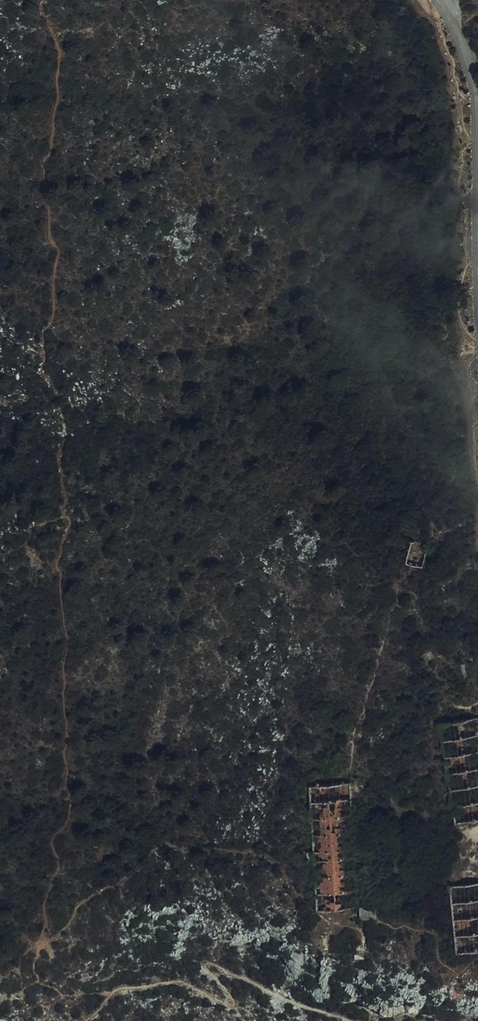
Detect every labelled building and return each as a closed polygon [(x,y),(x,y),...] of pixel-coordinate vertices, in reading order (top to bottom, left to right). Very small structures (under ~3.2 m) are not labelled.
[(429,545),(413,541),(407,563),(424,567),(429,545)] [(442,722),(456,822),(477,818),(477,717),(442,722)] [(359,907),(352,783),(313,785),(321,909),(359,907)] [(477,950),(477,882),(452,885),(460,952),(477,950)]
